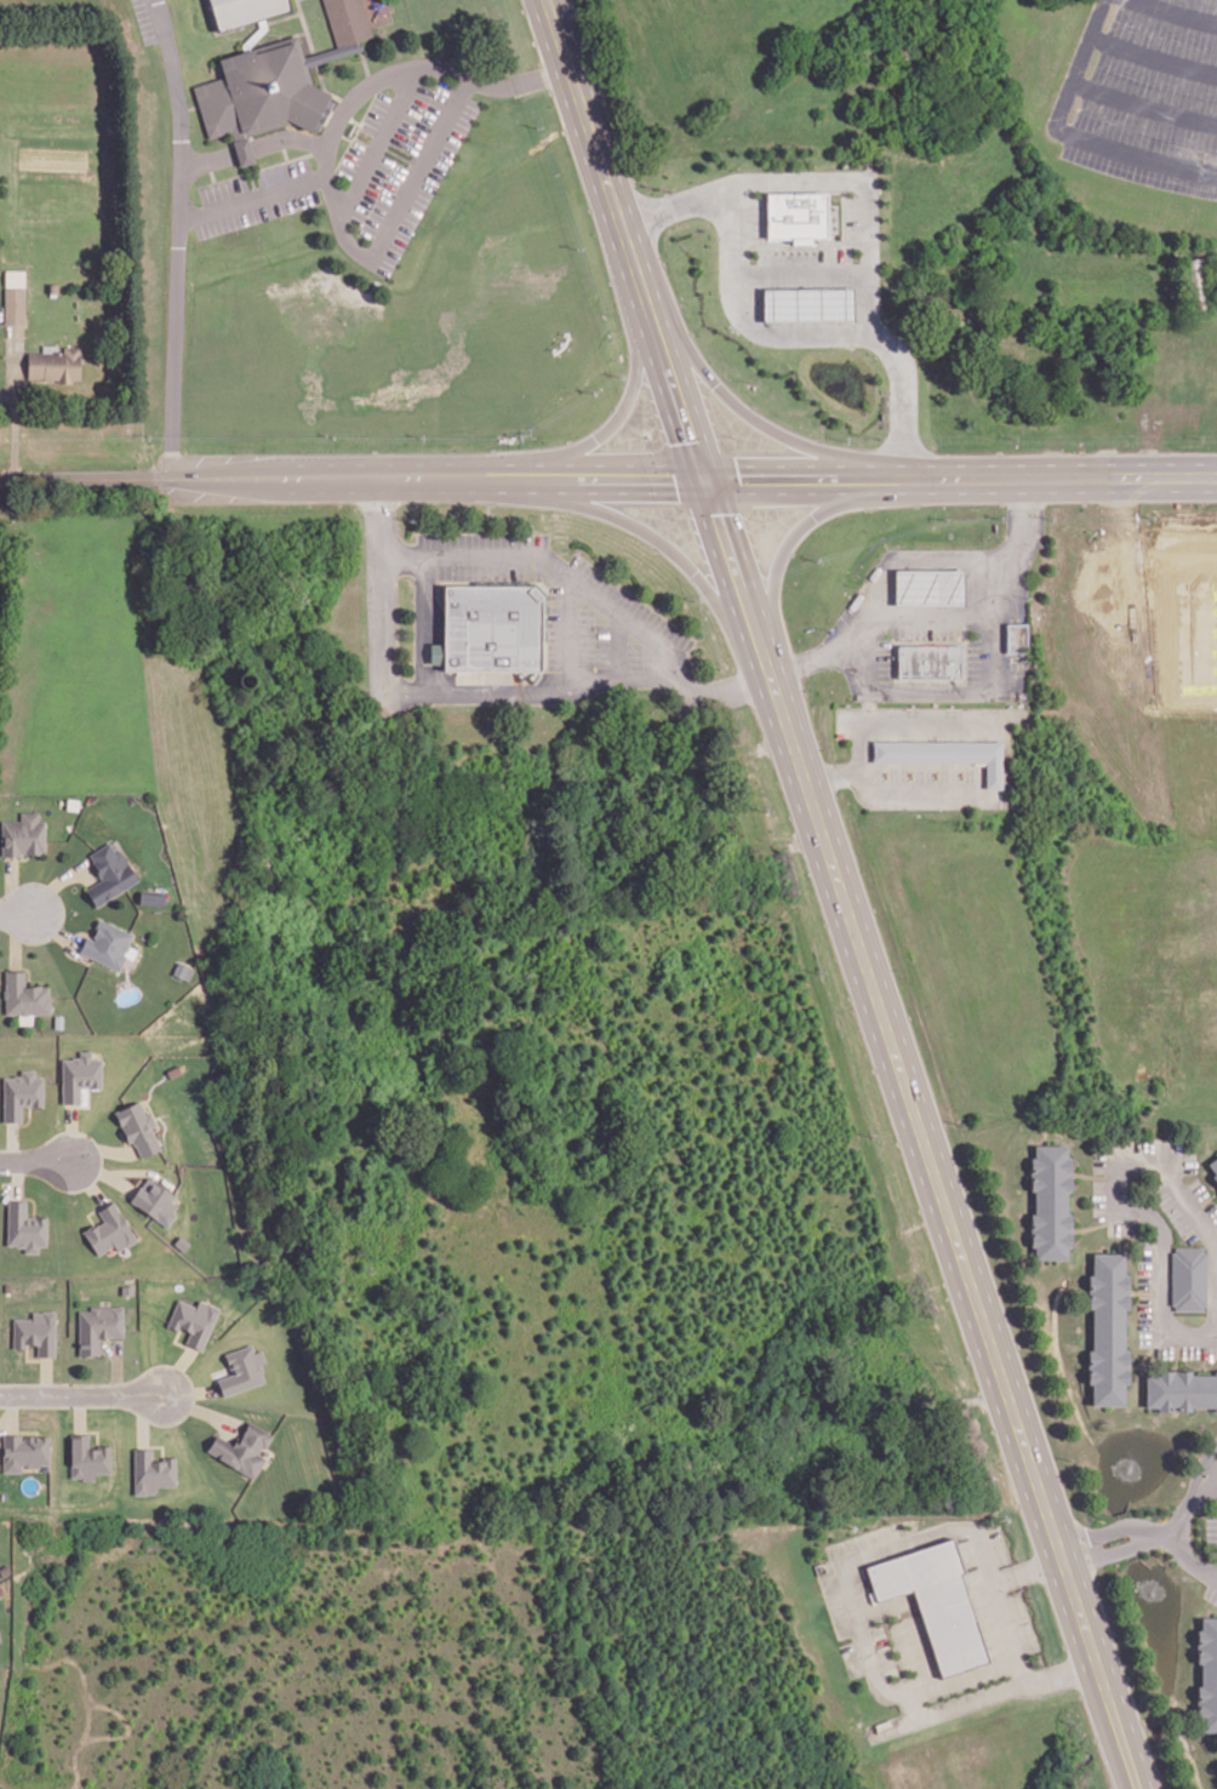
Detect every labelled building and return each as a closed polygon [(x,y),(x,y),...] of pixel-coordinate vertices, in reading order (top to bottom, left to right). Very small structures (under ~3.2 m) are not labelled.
[(217,30),(290,8),(287,0),(208,0),(217,30)] [(337,45),(359,39),(371,34),(361,0),(323,0),(337,45)] [(359,39),(337,45),(302,56),(296,34),(218,57),(223,76),(193,85),(208,136),(232,128),(234,137),(291,120),(309,130),(328,92),(310,82),(304,64),(361,47),(359,39)] [(765,190),(766,238),(790,238),(790,241),(810,241),(810,236),(827,236),(827,190),(765,190)] [(4,268),(4,284),(23,284),(23,268),(4,268)] [(48,282),(48,291),(58,291),(58,282),(48,282)] [(4,286),(4,321),(23,321),(23,286),(4,286)] [(762,286),(762,318),(851,318),(851,286),(762,286)] [(27,351),(27,376),(57,376),(57,379),(69,379),(69,377),(78,377),(78,345),(62,345),(62,351),(27,351)] [(893,568),(893,604),(962,604),(962,568),(893,568)] [(442,584),(441,641),(430,641),(430,661),(444,661),(444,667),(538,668),(539,595),(530,584),(442,584)] [(1005,624),(1006,654),(1026,653),(1025,623),(1005,624)] [(896,644),(896,678),(959,678),(959,644),(896,644)] [(873,739),(872,759),(985,760),(985,785),(1001,785),(1001,739),(873,739)] [(1,819),(1,855),(19,855),(19,851),(42,851),(44,819),(36,819),(36,811),(19,811),(19,819),(1,819)] [(88,853),(92,859),(90,861),(98,875),(101,874),(103,878),(85,888),(95,904),(137,879),(119,850),(114,852),(107,841),(88,853)] [(139,890),(138,901),(164,903),(164,891),(139,890)] [(80,949),(92,955),(118,967),(125,954),(121,953),(124,949),(126,949),(128,944),(127,942),(131,933),(127,931),(97,918),(93,925),(97,925),(92,933),(96,936),(92,942),(86,938),(80,949)] [(172,972),(184,978),(190,967),(177,961),(172,972)] [(4,970),(4,979),(4,989),(2,989),(2,996),(4,996),(4,1012),(18,1012),(19,1013),(25,1013),(27,1012),(48,1012),(48,998),(48,996),(47,996),(47,984),(28,984),(23,984),(23,970),(4,970)] [(53,1013),(53,1027),(62,1027),(62,1014),(53,1013)] [(61,1104),(80,1104),(81,1088),(102,1088),(102,1059),(91,1059),(91,1052),(80,1051),(80,1058),(62,1058),(61,1104)] [(44,1077),(35,1077),(35,1070),(20,1069),(20,1077),(3,1076),(2,1122),(22,1122),(22,1106),(43,1106),(44,1077)] [(151,1127),(156,1125),(151,1112),(144,1114),(139,1101),(114,1111),(128,1145),(134,1143),(140,1158),(160,1149),(151,1127)] [(1034,1144),(1034,1156),(1030,1156),(1030,1188),(1034,1188),(1034,1212),(1030,1212),(1030,1246),(1033,1246),(1033,1257),(1064,1257),(1064,1245),(1068,1245),(1069,1213),(1065,1213),(1065,1188),(1069,1188),(1069,1158),(1065,1158),(1065,1144),(1034,1144)] [(1215,1171),(1211,1173),(1216,1182),(1216,1155),(1207,1162),(1215,1171)] [(130,1201),(163,1225),(181,1200),(148,1176),(130,1201)] [(47,1246),(46,1217),(26,1217),(25,1200),(6,1201),(7,1246),(23,1246),(23,1253),(38,1253),(38,1246),(47,1246)] [(96,1256),(114,1247),(117,1251),(136,1241),(115,1201),(97,1210),(103,1221),(83,1231),(96,1256)] [(1175,1247),(1175,1251),(1171,1251),(1171,1303),(1175,1303),(1175,1309),(1201,1309),(1201,1303),(1205,1303),(1205,1252),(1202,1251),(1202,1247),(1175,1247)] [(1092,1252),(1092,1274),(1087,1274),(1087,1307),(1092,1307),(1092,1349),(1087,1349),(1087,1382),(1092,1383),(1092,1405),(1122,1405),(1122,1383),(1126,1383),(1127,1350),(1122,1350),(1122,1305),(1126,1305),(1127,1274),(1122,1274),(1122,1252),(1092,1252)] [(120,1285),(120,1293),(131,1293),(131,1285),(120,1285)] [(167,1325),(189,1333),(185,1343),(202,1351),(219,1308),(199,1300),(196,1306),(177,1299),(167,1325)] [(90,1305),(121,1305),(121,1336),(96,1336),(96,1353),(76,1353),(76,1309),(90,1309),(90,1305)] [(12,1347),(36,1347),(36,1356),(55,1356),(54,1311),(31,1312),(31,1318),(12,1319),(12,1347)] [(224,1353),(231,1374),(217,1379),(223,1397),(266,1383),(260,1364),(266,1362),(262,1349),(254,1352),(252,1344),(224,1353)] [(1215,1371),(1216,1371),(1216,1410),(1213,1410),(1213,1406),(1189,1406),(1189,1410),(1158,1410),(1158,1405),(1145,1405),(1145,1374),(1159,1373),(1159,1371),(1189,1371),(1189,1374),(1215,1374),(1215,1371)] [(206,1448),(252,1476),(263,1457),(256,1452),(261,1444),(265,1446),(272,1434),(247,1421),(238,1438),(235,1436),(230,1444),(215,1435),(206,1448)] [(110,1447),(89,1448),(89,1434),(70,1435),(71,1480),(95,1479),(95,1474),(111,1473),(110,1447)] [(2,1472),(21,1473),(21,1467),(49,1467),(50,1436),(3,1435),(2,1472)] [(134,1494),(157,1494),(157,1487),(176,1486),(176,1460),(152,1460),(152,1449),(133,1449),(134,1494)] [(865,1565),(952,1536),(964,1570),(959,1571),(989,1661),(941,1676),(910,1588),(876,1599),(865,1565)] [(1195,1730),(1216,1730),(1216,1618),(1196,1618),(1195,1730)]
